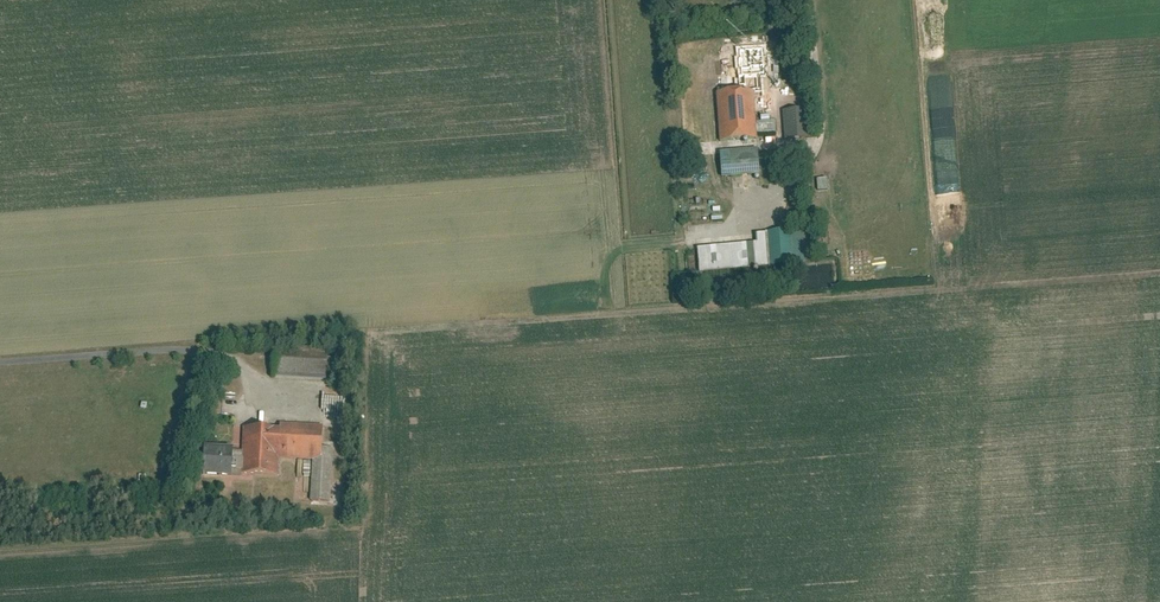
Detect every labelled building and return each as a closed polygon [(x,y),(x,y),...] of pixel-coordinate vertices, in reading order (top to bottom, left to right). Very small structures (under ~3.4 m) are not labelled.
[(770,81),(769,61),(740,64),(742,84),(750,83),(770,81)] [(742,91),(715,93),(719,142),(758,138),(754,90),(751,90),(750,83),(742,84),(742,91)] [(806,109),(784,111),(786,138),(809,136),(806,109)] [(759,149),(782,147),(781,137),(758,138),(759,149)] [(757,148),(719,151),(721,177),(759,174),(757,148)] [(827,177),(817,178),(818,189),(828,189),(827,177)] [(804,262),(801,228),(755,232),(755,242),(758,266),(804,262)] [(755,242),(697,247),(699,272),(758,266),(755,242)] [(677,289),(689,287),(689,284),(694,283),(693,275),(676,276),(677,289)] [(326,353),(276,351),(275,374),(325,377),(325,373),(326,358),(326,353)] [(326,358),(325,373),(336,373),(337,359),(326,358)] [(341,404),(341,396),(327,397),(328,408),(333,407),(333,404),(341,404)] [(322,446),(323,425),(280,423),(280,428),(279,457),(314,459),(321,459),(322,446)] [(280,428),(244,426),(242,472),(278,474),(279,457),(280,428)] [(312,499),(330,500),(333,447),(322,446),(321,459),(314,459),(312,499)] [(231,448),(202,447),(201,474),(230,476),(231,448)]
